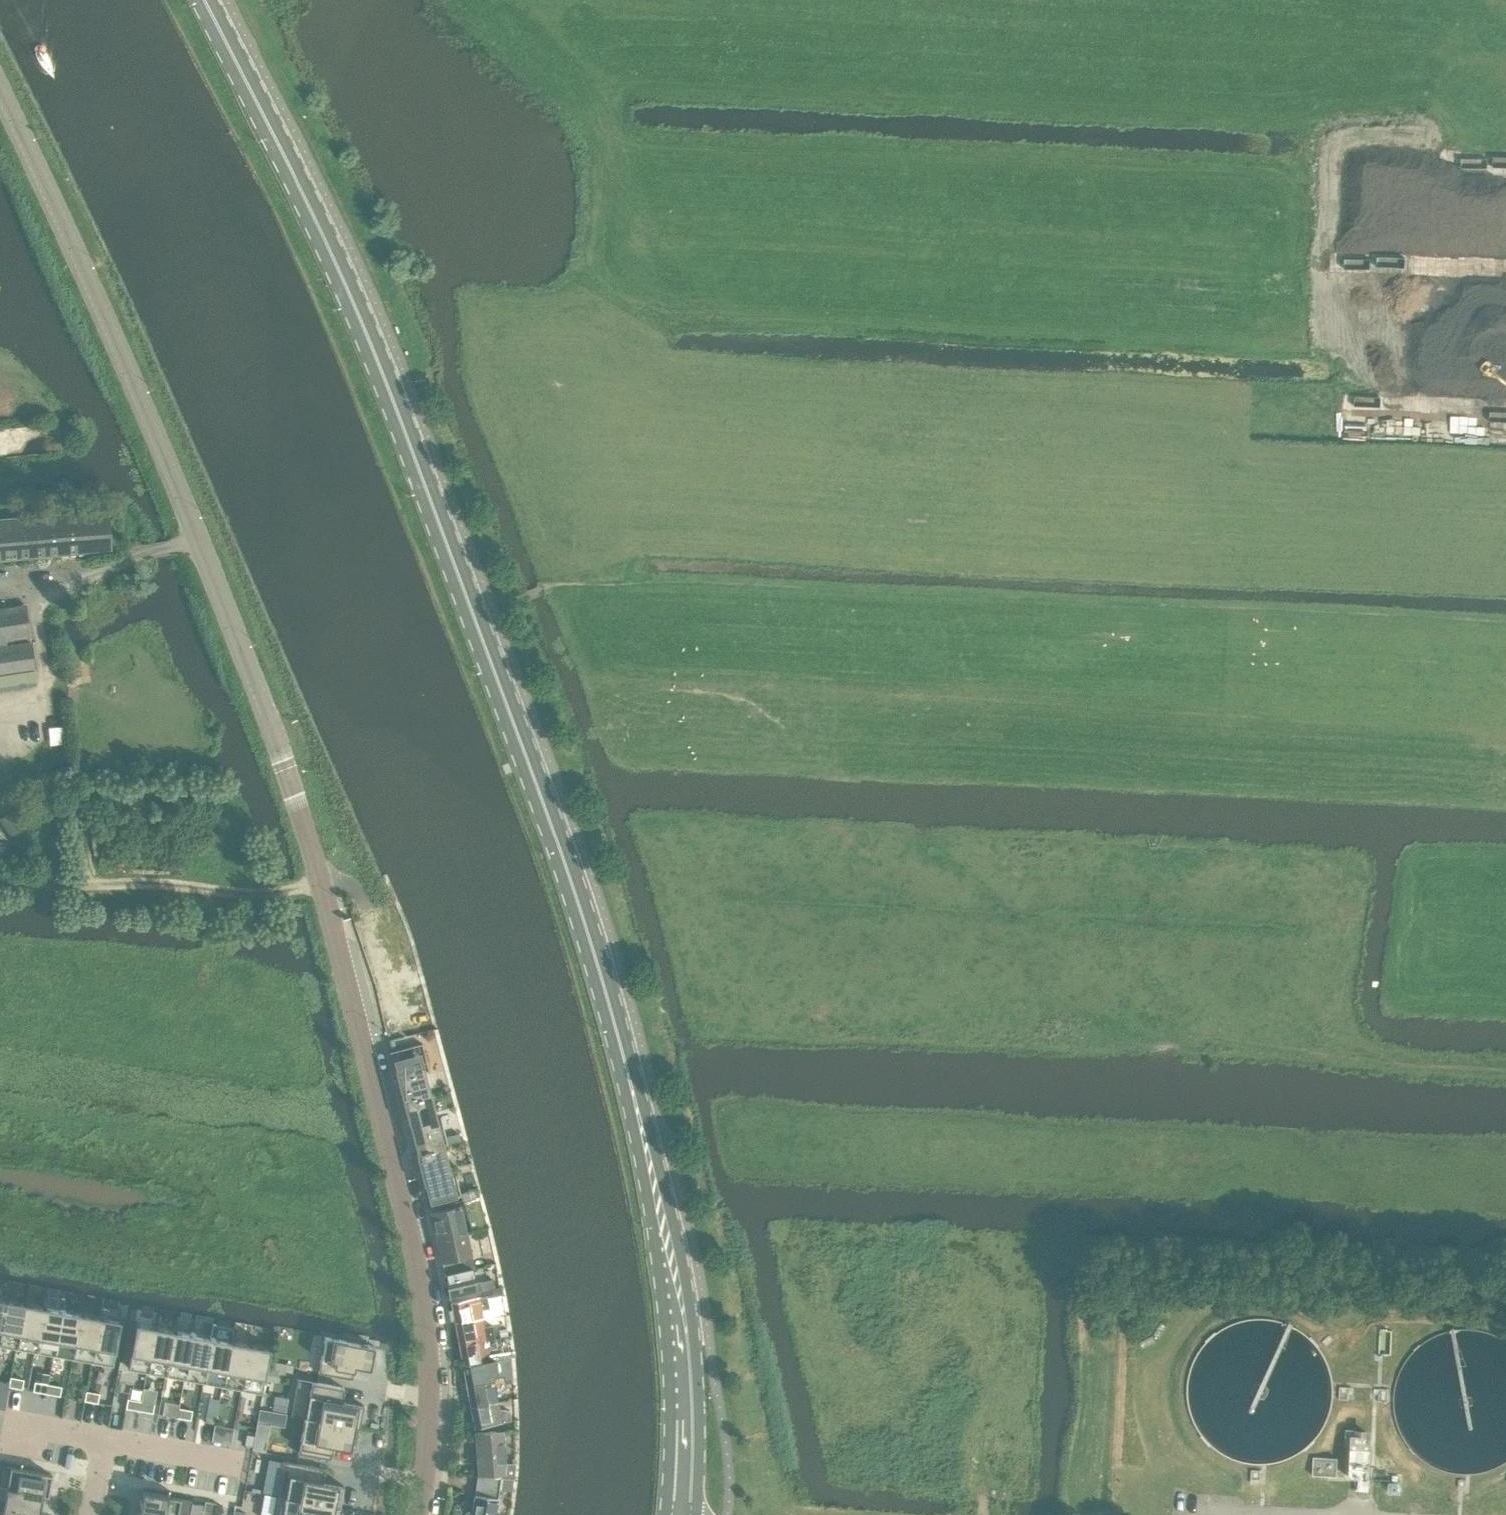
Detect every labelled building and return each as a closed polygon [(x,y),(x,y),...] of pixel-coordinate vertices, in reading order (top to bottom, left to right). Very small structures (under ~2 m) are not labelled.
[(109,550),(105,510),(0,519),(0,559),(109,550)] [(28,636),(23,605),(0,609),(0,640),(28,636)] [(35,682),(33,668),(29,642),(0,647),(0,688),(35,682)] [(404,1103),(432,1096),(426,1074),(431,1072),(424,1043),(391,1051),(391,1053),(397,1051),(401,1068),(396,1070),(404,1103)] [(417,1153),(449,1145),(447,1136),(442,1116),(437,1118),(432,1096),(404,1103),(409,1124),(415,1123),(422,1151),(416,1152),(417,1153)] [(452,1134),(447,1136),(449,1145),(454,1144),(461,1142),(459,1133),(452,1134)] [(449,1145),(417,1153),(425,1186),(430,1185),(435,1203),(462,1196),(461,1193),(455,1167),(450,1168),(444,1147),(449,1145)] [(467,1192),(461,1193),(462,1196),(463,1200),(469,1199),(478,1196),(477,1191),(476,1189),(467,1192)] [(437,1239),(466,1232),(460,1206),(431,1212),(437,1239)] [(445,1274),(474,1268),(466,1232),(437,1239),(443,1262),(445,1274)] [(477,1292),(472,1269),(474,1268),(445,1274),(450,1297),(477,1292)] [(5,1296),(6,1296),(8,1285),(0,1283),(0,1326),(5,1296)] [(43,1304),(35,1349),(54,1352),(62,1307),(63,1307),(65,1298),(44,1294),(42,1303),(43,1304)] [(0,1326),(0,1342),(16,1345),(24,1300),(6,1296),(5,1296),(0,1326)] [(455,1323),(483,1318),(481,1309),(490,1308),(488,1296),(479,1297),(451,1302),(455,1323)] [(24,1300),(16,1345),(35,1349),(43,1304),(42,1303),(24,1300)] [(100,1314),(91,1359),(111,1363),(121,1309),(100,1305),(99,1314),(100,1314)] [(62,1307),(54,1352),(73,1356),(81,1311),(63,1307),(62,1307)] [(81,1311),(73,1356),(91,1359),(100,1314),(99,1314),(81,1311)] [(459,1344),(495,1337),(492,1325),(484,1326),(483,1318),(455,1323),(459,1344)] [(135,1321),(127,1366),(146,1369),(155,1325),(135,1321)] [(211,1335),(203,1380),(222,1383),(230,1338),(231,1339),(233,1327),(213,1323),(210,1335),(211,1335)] [(155,1325),(146,1369),(165,1373),(174,1328),(155,1325)] [(174,1328),(165,1373),(184,1376),(192,1332),(174,1328)] [(192,1332),(184,1376),(203,1380),(211,1335),(210,1335),(192,1332)] [(346,1340),(325,1336),(318,1372),(352,1379),(355,1365),(369,1368),(374,1345),(363,1343),(364,1338),(347,1335),(346,1340)] [(490,1356),(488,1349),(497,1348),(495,1337),(459,1344),(463,1365),(501,1358),(500,1354),(490,1356)] [(230,1338),(222,1383),(241,1387),(249,1342),(231,1339),(230,1338)] [(249,1342),(241,1387),(261,1390),(269,1346),(249,1342)] [(466,1385),(510,1378),(508,1358),(513,1358),(513,1355),(501,1358),(463,1365),(466,1385)] [(272,1361),(271,1369),(277,1370),(281,1371),(283,1363),(272,1361)] [(266,1373),(265,1381),(274,1382),(277,1370),(271,1369),(267,1368),(266,1373)] [(10,1377),(8,1386),(22,1389),(24,1379),(10,1377)] [(470,1406),(498,1401),(496,1393),(506,1387),(505,1382),(510,1382),(510,1378),(466,1385),(470,1406)] [(343,1387),(298,1379),(291,1415),(305,1418),(305,1417),(359,1426),(363,1404),(341,1400),(343,1387)] [(35,1381),(33,1391),(46,1393),(48,1383),(35,1381)] [(48,1383),(46,1393),(60,1396),(62,1386),(48,1383)] [(86,1391),(84,1400),(98,1403),(99,1393),(86,1391)] [(127,1398),(125,1408),(139,1410),(141,1401),(127,1398)] [(141,1401),(139,1410),(153,1413),(154,1403),(141,1401)] [(498,1401),(470,1406),(474,1427),(501,1422),(510,1420),(510,1410),(499,1409),(498,1401)] [(178,1407),(177,1417),(190,1420),(192,1410),(178,1407)] [(206,1413),(204,1422),(214,1424),(216,1414),(206,1413)] [(305,1417),(305,1418),(299,1453),(330,1459),(333,1446),(350,1449),(351,1443),(356,1444),(358,1432),(359,1426),(305,1417)] [(257,1425),(252,1449),(265,1451),(269,1428),(257,1425)] [(227,1427),(224,1443),(231,1444),(234,1428),(227,1427)] [(502,1430),(475,1432),(478,1474),(479,1476),(500,1477),(503,1478),(512,1478),(514,1479),(514,1464),(512,1464),(505,1464),(504,1447),(502,1430)] [(246,1434),(245,1444),(252,1446),(253,1436),(246,1434)] [(1370,1478),(1372,1435),(1351,1434),(1349,1477),(1370,1478)] [(1337,1458),(1313,1456),(1312,1474),(1336,1475),(1337,1458)] [(282,1460),(276,1495),(339,1507),(343,1485),(321,1481),(324,1468),(282,1460)] [(48,1495),(52,1474),(1,1465),(0,1469),(0,1486),(48,1495)] [(1260,1479),(1261,1469),(1252,1469),(1251,1483),(1255,1483),(1255,1479),(1260,1479)] [(472,1514),(494,1514),(500,1477),(479,1476),(478,1476),(476,1488),(475,1494),(472,1514)] [(42,1494),(48,1495),(0,1486),(0,1514),(38,1514),(42,1494)] [(137,1514),(138,1514),(189,1514),(191,1499),(180,1497),(168,1495),(168,1494),(155,1492),(142,1490),(141,1499),(140,1499),(137,1514)] [(272,1514),(338,1514),(338,1512),(339,1507),(276,1495),(272,1514)] [(222,1505),(215,1504),(213,1514),(220,1514),(222,1505)]
